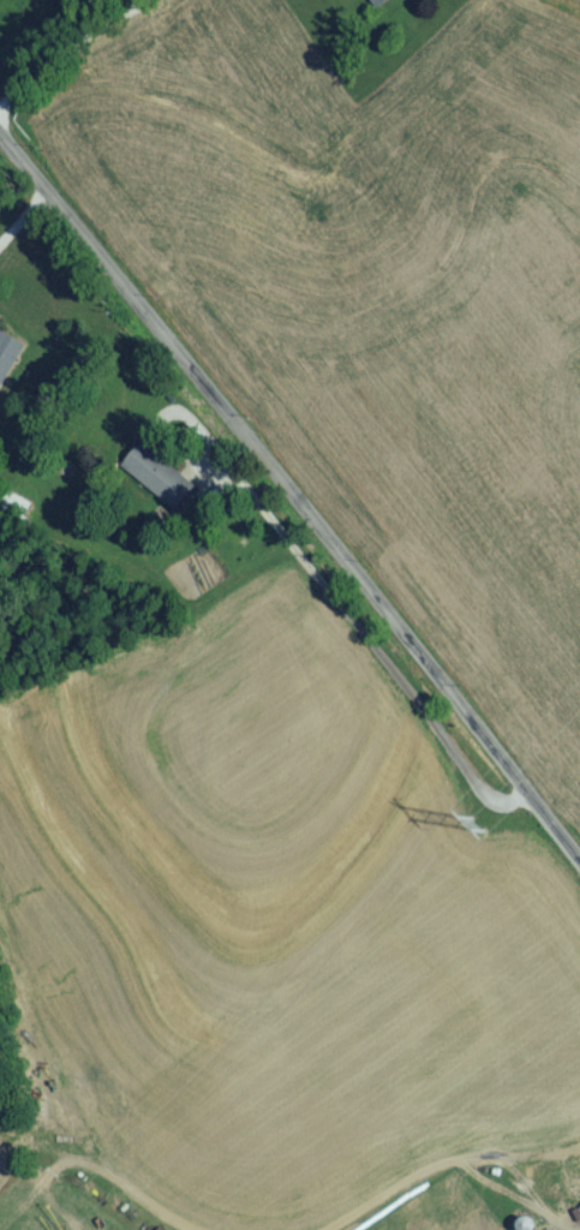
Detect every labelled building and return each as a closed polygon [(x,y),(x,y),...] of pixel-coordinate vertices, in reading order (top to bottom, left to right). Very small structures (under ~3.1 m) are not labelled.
[(373,16),(398,0),(363,0),(373,16)] [(0,337),(0,382),(6,386),(26,352),(0,337)] [(176,516),(195,491),(139,450),(120,475),(176,516)] [(21,528),(31,509),(7,497),(0,510),(0,517),(21,528)]
